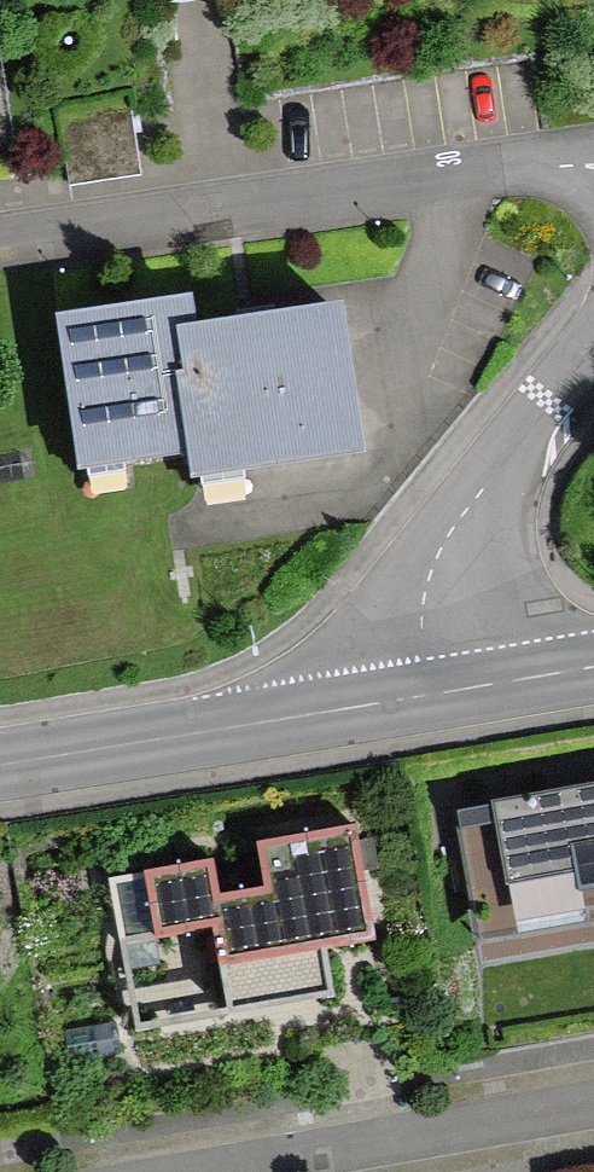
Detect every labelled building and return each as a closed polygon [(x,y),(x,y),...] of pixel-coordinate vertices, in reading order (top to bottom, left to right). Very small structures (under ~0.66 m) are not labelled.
[(73,187),(145,175),(132,96),(60,108),(73,187)] [(193,310),(66,329),(88,481),(195,466),(198,487),(362,463),(342,322),(198,342),(193,310)] [(452,813),(479,953),(593,931),(593,787),(452,813)] [(355,834),(136,864),(152,980),(370,951),(355,834)]
